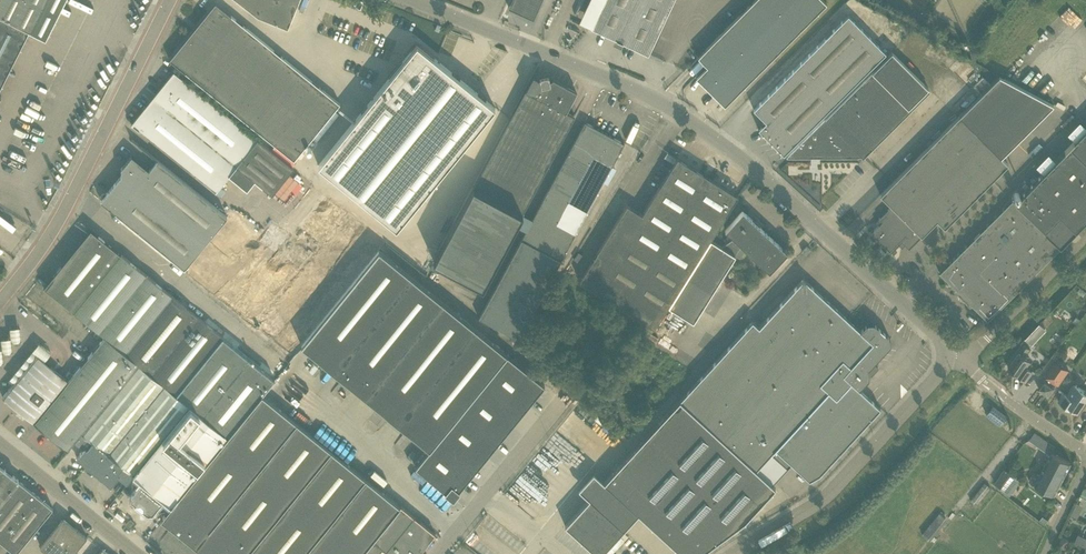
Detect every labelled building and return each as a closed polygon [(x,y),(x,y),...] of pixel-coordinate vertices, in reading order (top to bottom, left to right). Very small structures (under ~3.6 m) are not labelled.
[(29,30),(46,39),(65,0),(0,0),(0,88),(29,30)] [(258,16),(288,28),(299,0),(238,0),(258,16)] [(508,5),(533,16),(541,0),(511,0),(508,5)] [(618,44),(640,0),(604,0),(591,27),(618,40),(616,43),(618,44)] [(618,44),(620,45),(622,41),(648,54),(673,0),(640,0),(618,44)] [(698,56),(707,65),(696,76),(725,105),(826,3),(824,0),(754,0),(698,56)] [(216,2),(170,59),(295,159),(340,103),(216,2)] [(764,134),(867,33),(848,14),(754,109),(766,121),(758,128),(764,134)] [(886,52),(867,33),(764,134),(784,154),(886,52)] [(418,40),(317,164),(219,286),(297,349),(301,346),(380,250),(398,229),(498,105),(418,40)] [(891,51),(786,156),(786,157),(859,157),(859,156),(858,156),(858,155),(860,153),(863,157),(874,146),(870,142),(926,86),(891,51)] [(293,168),(174,71),(174,72),(132,124),(132,123),(131,123),(216,192),(230,175),(247,189),(255,180),(272,194),(285,178),(293,168)] [(526,89),(434,260),(483,286),(516,225),(522,213),(538,184),(575,116),(566,111),(576,91),(552,78),(549,79),(549,75),(539,77),(540,79),(533,75),(526,89)] [(879,224),(871,232),(891,252),(899,244),(902,247),(905,244),(909,248),(937,220),(944,227),(1008,164),(1000,156),(1053,104),(998,75),(880,194),(892,205),(876,221),(879,224)] [(601,184),(624,142),(585,121),(551,184),(531,221),(530,220),(525,230),(526,231),(479,318),(518,339),(601,184)] [(939,272),(941,274),(943,272),(957,286),(953,290),(970,306),(973,302),(987,316),(986,318),(987,320),(1060,247),(1069,238),(1076,230),(1085,220),(1085,129),(1074,142),(1064,151),(1065,151),(1015,202),(1012,199),(939,272)] [(122,174),(114,184),(107,192),(103,192),(103,197),(101,200),(104,202),(184,267),(226,215),(158,159),(150,169),(132,155),(121,168),(122,174)] [(680,158),(678,157),(660,184),(642,214),(627,204),(579,280),(654,328),(668,306),(669,306),(710,240),(710,239),(738,195),(736,193),(736,194),(680,159),(680,158)] [(769,270),(787,251),(743,209),(725,228),(734,237),(722,247),(710,240),(669,306),(693,321),(734,255),(739,258),(745,247),(769,270)] [(44,287),(105,336),(125,352),(172,294),(91,229),(44,287)] [(807,245),(802,251),(806,254),(811,249),(807,245)] [(301,346),(333,372),(411,276),(380,250),(301,346)] [(411,276),(333,372),(365,397),(443,302),(411,276)] [(604,482),(638,514),(682,553),(699,553),(745,521),(775,487),(772,485),(756,469),(770,453),(787,469),(792,463),(809,479),(819,473),(880,408),(859,389),(869,378),(869,375),(872,375),(878,368),(873,363),(891,344),(891,338),(873,322),(868,323),(861,330),(835,307),(804,278),(759,327),(752,321),(680,400),(604,482)] [(190,405),(228,436),(261,395),(275,378),(172,294),(125,352),(138,363),(164,384),(190,405)] [(443,302),(365,397),(397,423),(475,328),(443,302)] [(1040,323),(1030,335),(1033,338),(1044,327),(1040,323)] [(4,363),(3,353),(13,352),(12,342),(22,341),(20,327),(10,328),(11,338),(1,339),(2,348),(0,349),(0,363),(4,363)] [(438,439),(461,411),(484,383),(507,354),(475,328),(397,423),(430,450),(438,439)] [(68,380),(34,422),(68,449),(75,441),(138,363),(125,352),(105,336),(69,380),(68,380)] [(1033,369),(1027,364),(1030,359),(1024,355),(1029,347),(1024,344),(1019,351),(1008,367),(1026,379),(1033,369)] [(57,371),(37,354),(3,396),(23,413),(34,422),(68,380),(57,371)] [(545,385),(507,354),(484,383),(521,413),(545,385)] [(1047,376),(1038,388),(1049,395),(1057,384),(1059,385),(1069,370),(1056,361),(1046,375),(1047,376)] [(138,363),(75,441),(83,448),(77,456),(94,471),(164,384),(138,363)] [(521,413),(484,383),(461,411),(499,441),(521,413)] [(127,483),(134,475),(190,405),(164,384),(94,471),(98,474),(98,476),(100,477),(102,477),(111,484),(118,476),(127,483)] [(1078,411),(1085,400),(1085,389),(1083,390),(1074,384),(1067,394),(1064,393),(1058,401),(1070,408),(1071,406),(1078,411)] [(261,395),(228,436),(178,497),(187,504),(169,526),(196,547),(209,531),(296,423),(261,395)] [(190,405),(134,475),(142,482),(131,495),(132,499),(136,503),(137,503),(137,505),(141,508),(143,508),(143,509),(148,512),(153,512),(163,499),(171,505),(177,496),(178,497),(228,436),(190,405)] [(992,405),(985,414),(1000,425),(1000,424),(1004,419),(1006,416),(992,405)] [(476,470),(499,441),(461,411),(438,439),(476,470)] [(296,423),(209,531),(232,549),(319,441),(296,423)] [(1055,494),(1060,485),(1071,462),(1052,452),(1055,447),(1035,432),(1030,439),(1050,455),(1040,474),(1034,471),(1029,480),(1032,482),(1055,494)] [(438,439),(430,450),(415,467),(453,497),(476,470),(438,439)] [(232,549),(237,553),(265,553),(342,459),(319,441),(232,549)] [(265,553),(303,553),(365,478),(342,459),(265,553)] [(19,479),(14,475),(0,464),(0,502),(19,479)] [(1014,490),(1008,485),(1015,476),(1004,468),(994,483),(1010,495),(1014,490)] [(435,533),(401,505),(400,506),(365,478),(303,553),(418,553),(435,533)] [(0,502),(0,539),(17,552),(53,507),(19,479),(0,502)] [(976,505),(990,487),(984,482),(970,500),(976,505)] [(624,529),(589,498),(565,525),(596,553),(601,553),(624,529)] [(1078,518),(1080,512),(1074,509),(1071,515),(1078,518)] [(939,512),(937,515),(922,533),(930,540),(947,518),(939,512)] [(50,553),(72,553),(87,536),(64,517),(40,546),(50,553)] [(1062,537),(1058,546),(1065,549),(1069,540),(1062,537)]
